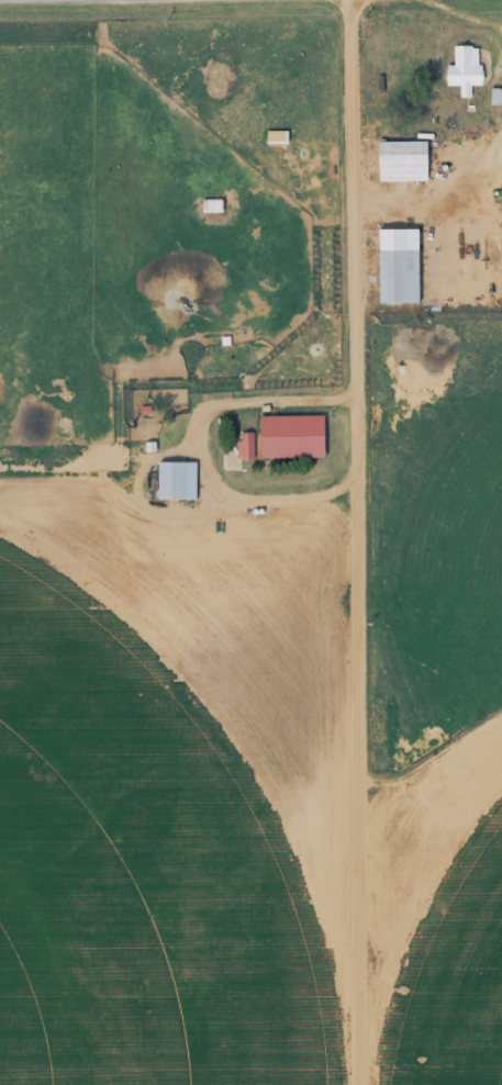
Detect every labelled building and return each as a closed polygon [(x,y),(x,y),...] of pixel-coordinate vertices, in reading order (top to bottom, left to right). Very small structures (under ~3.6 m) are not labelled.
[(476,86),(476,48),(451,48),(451,66),(442,66),(442,86),(457,86),(457,98),(467,98),(467,86),(476,86)] [(488,90),(488,106),(501,106),(501,90),(488,90)] [(284,132),(262,132),(262,145),(284,145),(284,132)] [(422,143),(374,143),(374,182),(422,182),(422,143)] [(219,200),(198,200),(198,214),(219,214),(219,200)] [(412,251),(372,251),(372,305),(412,305),(412,251)] [(255,460),(319,460),(319,417),(255,417),(255,460)] [(234,460),(252,460),(252,433),(234,433),(234,460)] [(192,463),(153,463),(153,501),(192,501),(192,463)]
